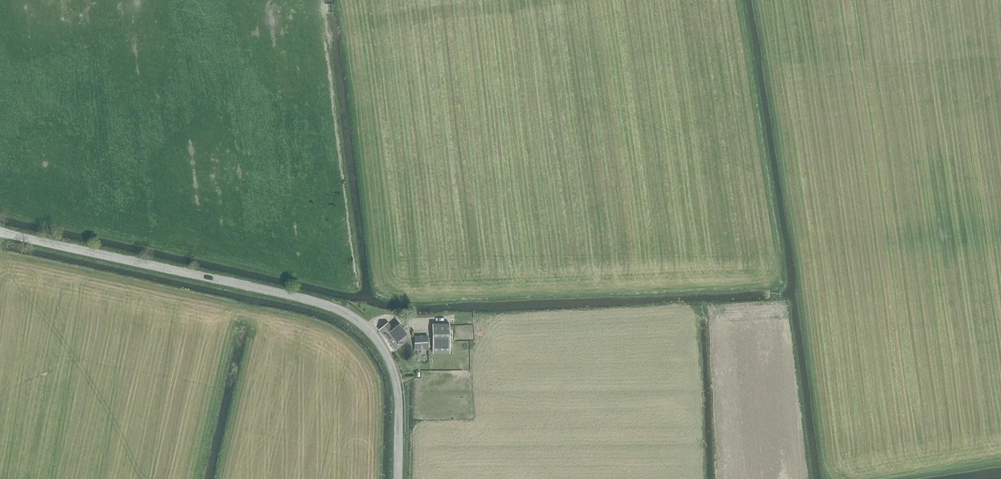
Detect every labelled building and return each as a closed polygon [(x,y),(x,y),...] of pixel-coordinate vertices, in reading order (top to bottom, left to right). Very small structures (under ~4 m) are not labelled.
[(395,350),(404,344),(401,340),(407,335),(399,325),(397,327),(395,324),(391,327),(388,323),(379,330),(395,350)] [(450,325),(433,325),(432,354),(450,354),(450,325)] [(428,349),(427,335),(413,336),(414,350),(428,349)]
